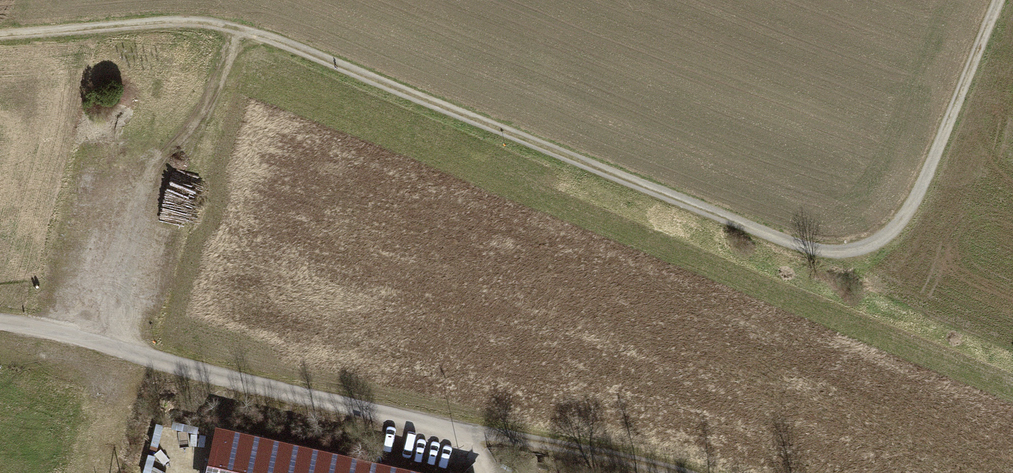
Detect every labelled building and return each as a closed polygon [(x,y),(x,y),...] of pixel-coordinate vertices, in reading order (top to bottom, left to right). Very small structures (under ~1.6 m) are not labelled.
[(217,427),(207,472),(426,472),(217,427)]
